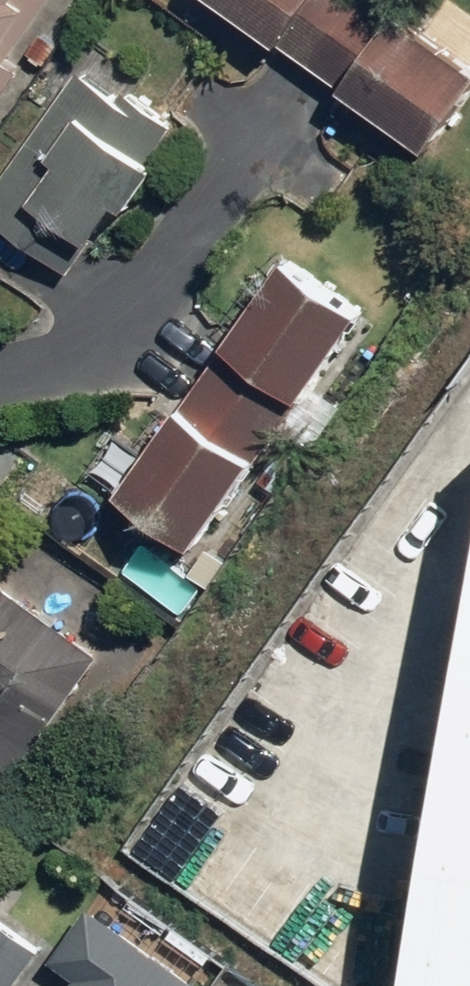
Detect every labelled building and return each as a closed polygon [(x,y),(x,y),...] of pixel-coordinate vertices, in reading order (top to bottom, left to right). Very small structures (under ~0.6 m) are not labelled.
[(34,66),(18,55),(56,0),(0,0),(0,115),(34,66)] [(443,148),(469,109),(469,50),(397,0),(227,0),(443,148)] [(88,63),(0,195),(0,222),(77,273),(158,150),(118,124),(137,95),(88,63)] [(378,304),(301,251),(238,343),(315,396),(378,304)] [(296,421),(218,368),(134,489),(213,543),(296,421)] [(108,652),(0,574),(0,802),(108,652)] [(407,985),(469,985),(469,607),(407,985)] [(98,899),(57,954),(86,975),(79,985),(216,985),(98,899)] [(44,948),(0,917),(0,985),(17,985),(44,948)]
